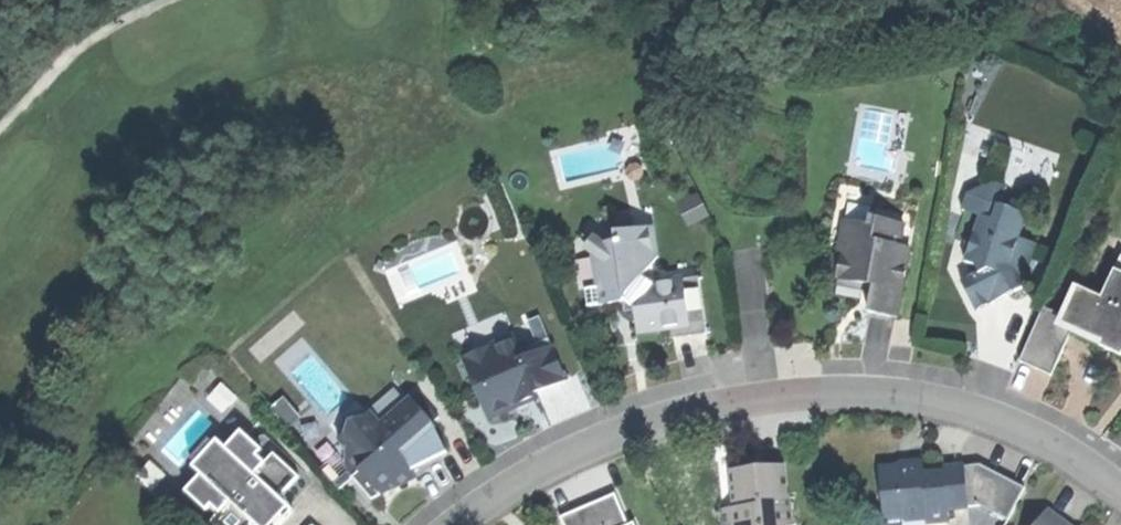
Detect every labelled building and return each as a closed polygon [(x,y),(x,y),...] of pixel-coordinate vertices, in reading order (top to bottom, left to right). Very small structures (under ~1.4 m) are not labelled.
[(961,278),(974,306),(996,295),(1028,280),(1017,256),(1021,248),(1015,247),(1026,211),(1021,209),(1000,202),(1004,187),(1006,183),(992,178),(967,192),(962,208),(978,212),(973,233),(964,238),(967,248),(964,258),(975,261),(979,269),(961,278)] [(1025,194),(1004,187),(1000,202),(1021,209),(1025,194)] [(957,229),(973,233),(978,212),(962,208),(957,229)] [(576,285),(584,284),(596,282),(591,251),(590,243),(600,241),(640,235),(637,215),(629,217),(621,211),(584,216),(569,237),(576,285)] [(882,311),(898,314),(910,245),(900,243),(904,220),(870,214),(869,222),(846,218),(840,252),(830,250),(825,275),(839,277),(837,292),(861,296),(863,285),(873,287),(869,309),(882,311)] [(584,284),(587,301),(621,296),(635,304),(638,328),(655,325),(672,323),(674,334),(706,329),(698,273),(654,280),(638,272),(644,266),(640,235),(600,241),(590,243),(591,251),(596,282),(584,284)] [(1111,277),(1120,281),(1120,253),(1111,277)] [(1064,319),(1072,323),(1103,336),(1100,343),(1111,348),(1120,352),(1120,281),(1111,277),(1103,295),(1079,284),(1066,314),(1064,319)] [(1020,359),(1051,373),(1072,323),(1064,319),(1066,314),(1043,305),(1020,359)] [(474,388),(484,412),(514,399),(512,395),(520,391),(522,394),(530,390),(564,375),(547,336),(519,349),(512,332),(487,343),(493,355),(477,362),(480,368),(475,370),(481,385),(474,388)] [(459,355),(474,388),(481,385),(475,370),(480,368),(477,362),(493,355),(487,343),(459,355)] [(531,392),(530,390),(522,394),(520,391),(512,395),(514,399),(519,397),(531,392)] [(418,391),(411,398),(429,419),(437,412),(418,391)] [(365,478),(377,491),(394,482),(414,472),(410,463),(444,447),(429,419),(411,398),(407,393),(378,418),(368,407),(360,413),(347,417),(344,427),(335,434),(342,443),(342,461),(361,481),(365,478)] [(216,524),(248,524),(252,520),(256,524),(268,511),(282,496),(278,492),(297,472),(271,447),(263,455),(256,449),(259,445),(238,425),(223,442),(214,434),(211,438),(206,433),(188,453),(192,457),(189,461),(198,469),(181,486),(203,506),(207,502),(213,508),(206,516),(216,524)] [(924,462),(881,465),(884,515),(905,513),(905,508),(927,507),(927,517),(951,515),(950,504),(968,503),(966,467),(965,461),(943,463),(943,470),(935,470),(925,471),(924,462)] [(731,468),(732,493),(746,492),(746,504),(733,505),(734,524),(787,524),(793,523),(791,492),(786,493),(784,465),(760,466),(731,468)] [(988,466),(966,467),(968,503),(983,502),(1009,516),(1023,484),(988,466)] [(565,524),(629,524),(617,496),(562,518),(565,524)] [(1034,524),(1071,524),(1047,508),(1034,524)]
